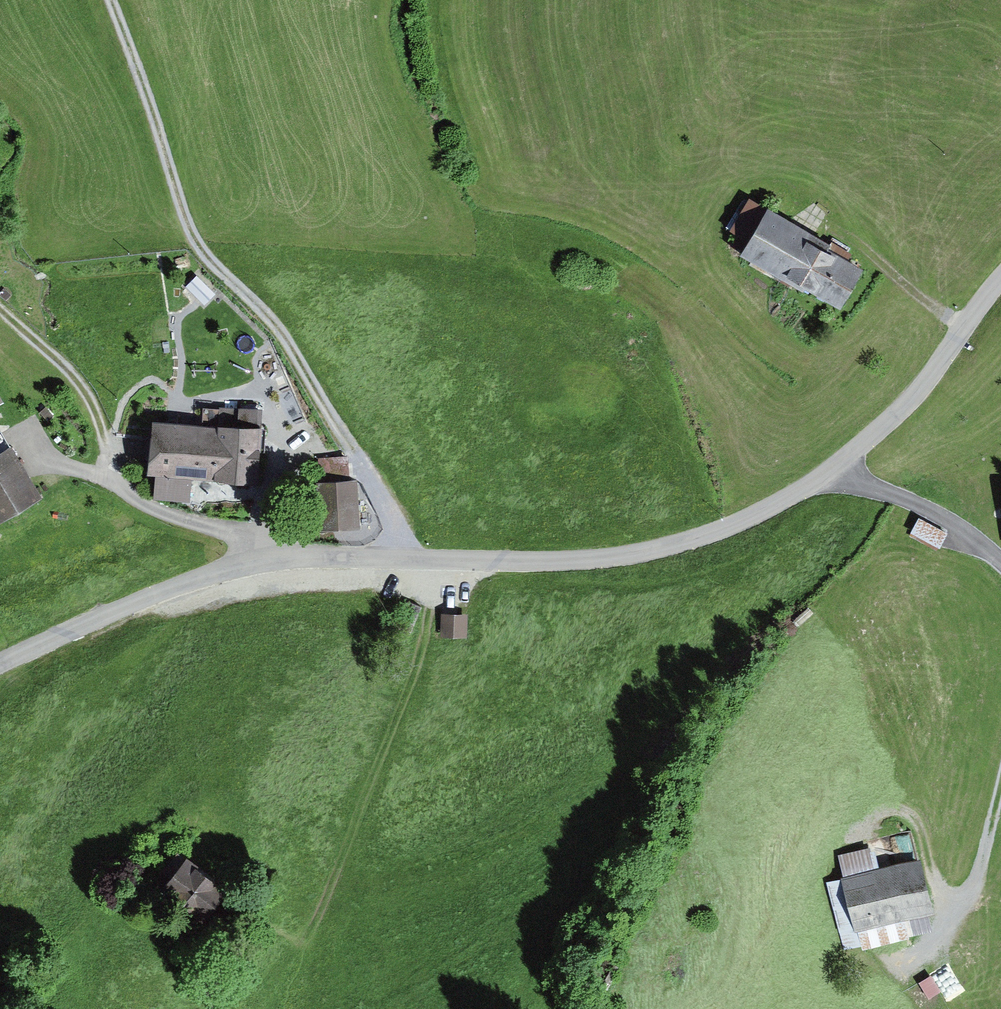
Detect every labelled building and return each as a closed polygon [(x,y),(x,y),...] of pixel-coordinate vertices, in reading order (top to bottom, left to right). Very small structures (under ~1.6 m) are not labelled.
[(877,268),(759,203),(733,249),(852,314),(877,268)] [(271,427),(160,419),(156,474),(267,483),(271,427)] [(42,498),(17,449),(0,458),(0,519),(42,498)] [(353,469),(353,452),(335,452),(335,469),(353,469)] [(363,481),(319,484),(322,533),(366,531),(363,481)] [(465,618),(443,616),(442,634),(465,635),(465,618)] [(203,860),(175,893),(223,934),(252,900),(203,860)] [(935,863),(854,879),(863,929),(945,913),(935,863)]
